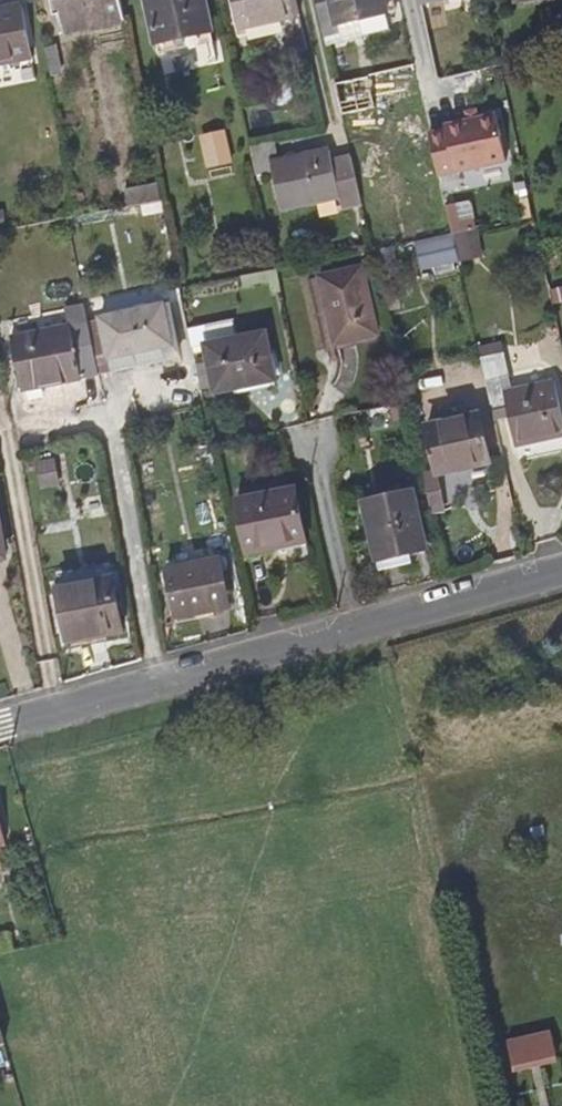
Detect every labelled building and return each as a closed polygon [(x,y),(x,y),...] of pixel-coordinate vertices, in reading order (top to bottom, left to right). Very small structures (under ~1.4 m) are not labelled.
[(120,0),(61,0),(68,33),(124,21),(120,0)] [(156,44),(213,32),(207,0),(146,0),(156,44)] [(295,0),(233,0),(240,31),(299,17),(295,0)] [(324,36),(340,33),(363,27),(365,34),(390,28),(386,14),(396,12),(393,0),(316,0),(324,36)] [(33,60),(22,2),(0,6),(0,66),(33,60)] [(342,39),(365,34),(363,27),(340,33),(342,39)] [(307,50),(304,37),(287,41),(290,54),(307,50)] [(45,47),(51,75),(63,73),(57,45),(45,47)] [(430,131),(439,174),(507,159),(496,111),(445,123),(446,127),(430,131)] [(362,202),(352,158),(332,161),(329,150),(270,163),(268,154),(277,152),(275,139),(249,145),(256,175),(272,172),(273,173),(281,210),(340,197),(343,207),(362,202)] [(225,140),(203,145),(210,172),(232,167),(225,140)] [(161,201),(161,200),(158,184),(125,189),(128,207),(161,201)] [(465,263),(458,236),(414,246),(421,274),(465,263)] [(335,344),(379,335),(363,266),(318,276),(335,344)] [(277,269),(241,276),(243,286),(270,280),(273,293),(282,291),(277,269)] [(101,317),(112,372),(182,357),(172,304),(101,317)] [(88,320),(99,375),(112,372),(101,317),(88,320)] [(99,375),(88,320),(11,335),(22,389),(99,375)] [(236,337),(232,321),(188,330),(191,346),(204,344),(214,393),(271,382),(267,364),(272,362),(265,331),(236,337)] [(478,347),(481,358),(505,352),(503,341),(478,347)] [(493,413),(508,410),(516,448),(561,437),(561,413),(554,380),(513,389),(505,352),(481,358),(493,413)] [(437,475),(491,462),(480,413),(426,426),(437,475)] [(248,553),(307,542),(296,487),(237,499),(248,553)] [(377,561),(427,550),(414,490),(364,502),(377,561)] [(176,619),(231,608),(220,557),(165,568),(176,619)] [(68,640),(124,630),(113,578),(57,588),(68,640)] [(505,1037),(512,1066),(557,1055),(550,1026),(505,1037)]
